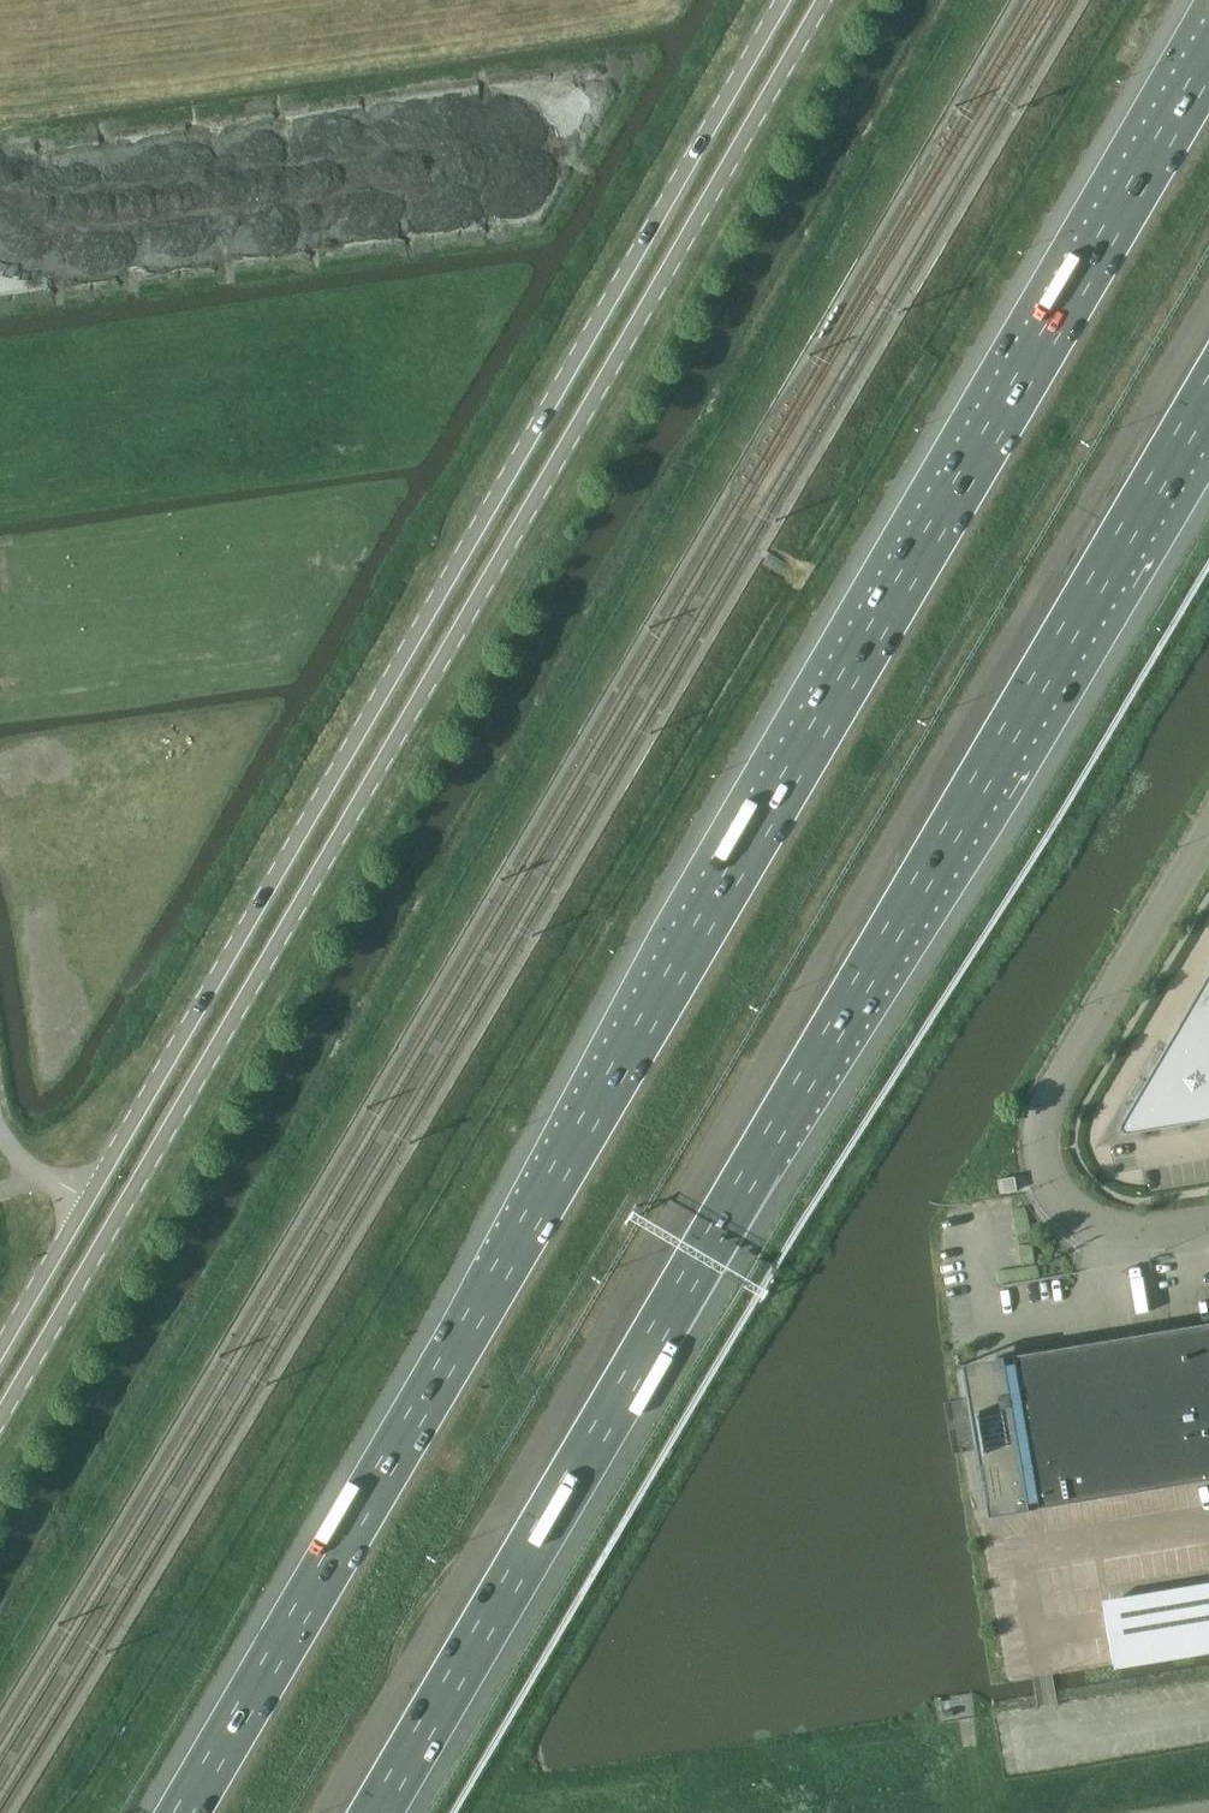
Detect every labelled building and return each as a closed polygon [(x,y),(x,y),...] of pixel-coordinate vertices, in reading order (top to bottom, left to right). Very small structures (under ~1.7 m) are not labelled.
[(1132,1111),(1143,1127),(1208,1116),(1208,979),(1132,1111)] [(1000,1192),(1018,1189),(1015,1176),(998,1178),(1000,1192)] [(998,1363),(987,1367),(978,1375),(973,1386),(973,1398),(981,1449),(976,1450),(987,1517),(1208,1479),(1208,1322),(997,1358),(998,1363)] [(1178,1542),(1107,1546),(1108,1572),(1180,1568),(1178,1542)] [(1208,1645),(1208,1574),(1104,1590),(1115,1659),(1208,1645)]
